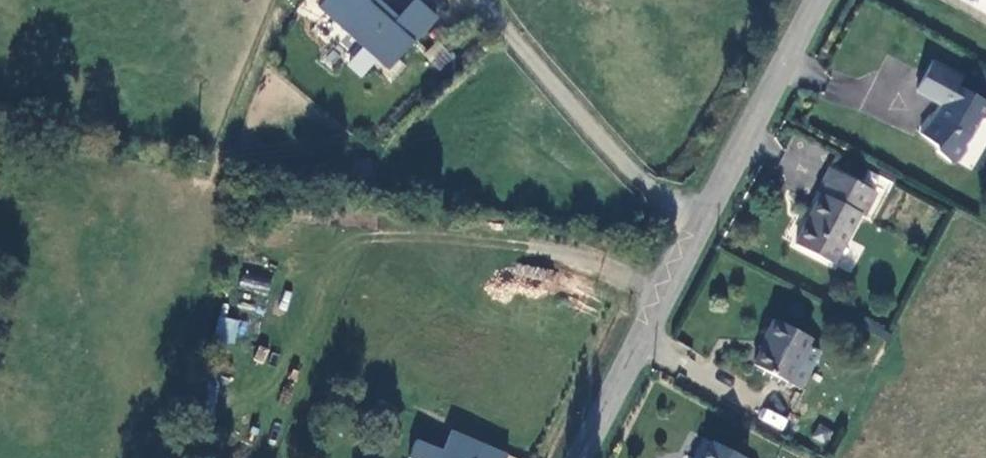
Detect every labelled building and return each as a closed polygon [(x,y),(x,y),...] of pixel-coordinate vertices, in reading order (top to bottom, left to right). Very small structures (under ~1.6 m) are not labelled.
[(420,45),(378,2),(380,0),(304,0),(384,81),(420,45)] [(931,67),(916,92),(941,107),(920,140),(962,166),(985,128),(985,101),(931,67)] [(881,190),(833,166),(792,246),(835,268),(861,217),(866,219),(881,190)] [(239,288),(268,292),(270,276),(242,272),(239,288)] [(819,336),(771,312),(745,365),(802,394),(822,353),(813,348),(819,336)] [(215,341),(241,343),(243,319),(217,317),(215,341)] [(758,420),(782,431),(788,418),(764,407),(758,420)] [(825,446),(833,430),(818,422),(810,438),(825,446)] [(514,450),(451,423),(442,443),(416,432),(407,454),(417,457),(511,457),(514,450)] [(706,441),(698,457),(741,457),(706,441)]
